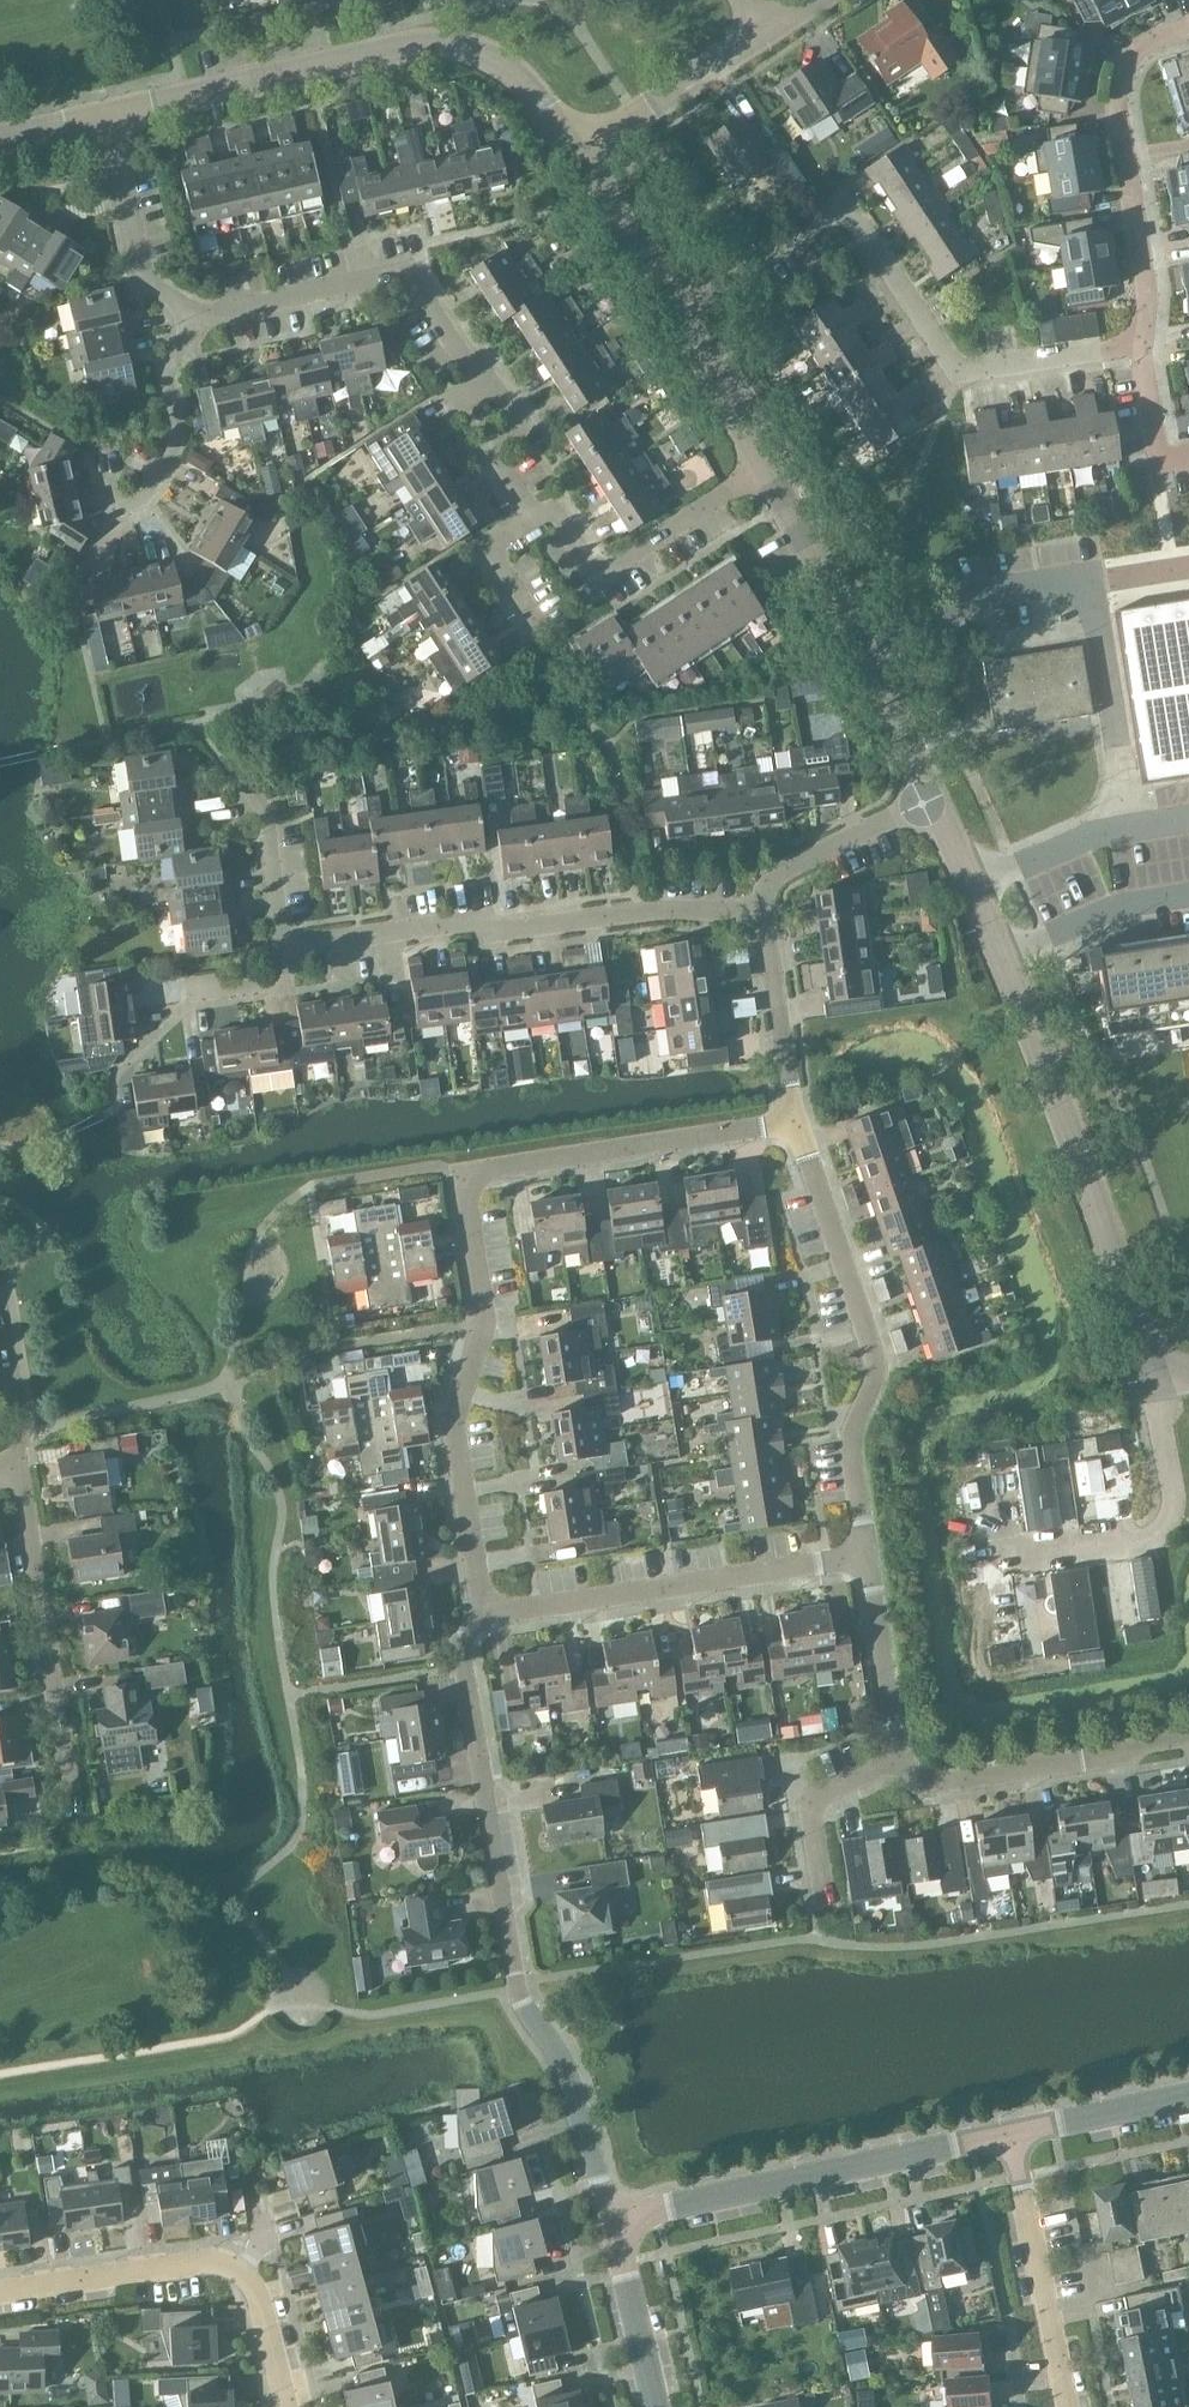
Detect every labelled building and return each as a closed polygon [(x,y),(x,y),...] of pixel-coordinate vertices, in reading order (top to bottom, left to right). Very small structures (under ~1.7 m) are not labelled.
[(1129,16),(1121,0),(1072,0),(1084,22),(1097,15),(1103,26),(1110,22),(1113,26),(1125,18),(1129,16)] [(1129,16),(1134,14),(1147,8),(1145,4),(1151,0),(1121,0),(1129,16)] [(934,77),(958,61),(938,30),(926,38),(904,6),(889,16),(892,21),(863,41),(874,57),(870,60),(884,80),(907,64),(908,66),(921,58),(934,77)] [(1026,66),(1088,75),(1088,70),(1092,56),(1087,55),(1088,47),(1076,45),(1078,30),(1037,24),(1035,39),(1030,38),(1026,66)] [(1178,61),(1183,79),(1172,82),(1183,118),(1188,116),(1188,57),(1178,61)] [(821,62),(782,89),(808,127),(833,109),(843,125),(872,105),(853,77),(838,87),(821,62)] [(1087,80),(1088,75),(1026,66),(1022,94),(1038,96),(1036,111),(1066,115),(1068,100),(1079,102),(1081,94),(1086,95),(1087,80)] [(1006,115),(1006,89),(983,89),(983,116),(1006,115)] [(295,116),(269,122),(274,142),(300,136),(295,116)] [(741,120),(705,144),(733,186),(747,176),(757,179),(770,170),(786,194),(805,182),(784,150),(767,161),(741,120)] [(471,123),(465,125),(467,134),(480,192),(508,186),(508,184),(511,183),(514,179),(512,170),(508,167),(504,168),(500,147),(478,152),(471,123)] [(1048,172),(1098,163),(1097,158),(1095,143),(1090,144),(1089,136),(1077,138),(1075,123),(1045,129),(1048,143),(1032,146),(1037,174),(1048,172)] [(253,125),(229,131),(233,152),(258,146),(253,125)] [(467,134),(465,125),(450,128),(454,146),(441,151),(443,160),(452,199),(480,192),(467,134)] [(420,145),(418,130),(407,132),(411,147),(424,205),(452,199),(443,160),(421,165),(417,146),(420,145)] [(509,153),(519,145),(507,130),(498,138),(509,153)] [(411,147),(407,132),(403,133),(404,138),(393,140),(398,170),(387,173),(396,211),(424,205),(411,147)] [(949,139),(957,151),(968,144),(960,132),(949,139)] [(211,135),(187,141),(192,161),(215,156),(211,135)] [(199,240),(325,211),(310,144),(184,173),(199,240)] [(976,156),(968,144),(957,151),(965,163),(976,156)] [(887,199),(918,178),(909,164),(914,161),(904,147),(864,173),(873,187),(877,185),(887,199)] [(1188,196),(1188,153),(1180,154),(1183,169),(1171,171),(1173,179),(1168,180),(1171,194),(1172,199),(1188,196)] [(366,178),(362,157),(334,163),(343,204),(364,200),(368,218),(396,211),(387,173),(373,176),(366,178)] [(1098,163),(1048,172),(1052,198),(1046,199),(1049,215),(1090,208),(1087,193),(1099,191),(1097,183),(1102,182),(1098,168),(1098,163)] [(901,229),(941,202),(932,188),(928,191),(918,178),(887,199),(896,212),(892,215),(901,229)] [(1000,224),(992,194),(980,197),(987,228),(1000,224)] [(1172,199),(1173,204),(1174,219),(1179,218),(1180,226),(1188,225),(1188,196),(1172,199)] [(46,217),(30,207),(26,214),(0,198),(0,251),(2,253),(0,257),(0,262),(13,270),(46,217)] [(923,253),(955,232),(945,217),(949,214),(941,202),(901,229),(909,241),(913,238),(923,253)] [(46,217),(13,270),(4,286),(19,296),(34,272),(62,290),(86,251),(58,234),(62,227),(46,217)] [(1064,266),(1113,257),(1112,252),(1111,238),(1106,239),(1105,230),(1093,232),(1091,217),(1028,228),(1030,242),(1061,248),(1064,266)] [(938,284),(978,257),(968,242),(964,245),(955,232),(923,253),(932,267),(928,269),(938,284)] [(537,267),(531,257),(515,267),(505,252),(472,274),(489,299),(537,267)] [(1113,257),(1064,266),(1068,292),(1061,293),(1064,309),(1105,302),(1103,288),(1114,286),(1113,277),(1118,276),(1114,262),(1113,257)] [(538,301),(537,299),(528,286),(543,276),(537,267),(489,299),(504,323),(514,317),(538,301)] [(455,306),(477,312),(482,294),(460,288),(455,306)] [(72,353),(133,338),(129,321),(121,323),(113,291),(68,302),(75,333),(67,335),(72,353)] [(529,340),(579,308),(572,297),(557,307),(547,292),(537,299),(538,301),(514,317),(529,340)] [(808,349),(866,313),(861,304),(842,316),(833,303),(795,328),(808,349)] [(545,364),(579,342),(570,328),(585,317),(579,308),(529,340),(545,364)] [(1096,312),(1081,315),(1085,340),(1100,337),(1096,312)] [(822,370),(861,346),(853,334),(872,322),(866,313),(808,349),(822,370)] [(1071,342),(1085,340),(1081,315),(1067,317),(1071,342)] [(1057,344),(1071,342),(1067,317),(1052,319),(1057,344)] [(1057,344),(1052,319),(1038,322),(1042,347),(1057,344)] [(375,332),(346,339),(358,395),(370,392),(366,374),(384,370),(383,366),(396,363),(387,322),(374,325),(375,332)] [(129,358),(137,356),(133,338),(72,353),(76,371),(83,369),(91,402),(137,391),(129,358)] [(346,339),(320,344),(323,355),(329,382),(342,379),(347,399),(346,399),(349,411),(361,408),(358,395),(346,339)] [(561,388),(610,355),(604,346),(588,356),(579,342),(545,364),(561,388)] [(835,391),(894,354),(888,346),(869,359),(861,346),(822,370),(835,391)] [(848,412),(888,387),(881,375),(899,363),(894,354),(835,391),(848,412)] [(323,355),(294,362),(307,420),(319,418),(314,397),(331,393),(329,382),(323,355)] [(600,376),(617,365),(610,355),(561,388),(577,413),(610,391),(600,376)] [(268,368),(266,368),(269,380),(275,407),(291,403),(295,423),(307,420),(294,362),(281,365),(280,361),(267,364),(268,368)] [(269,380),(242,387),(254,443),(266,440),(262,421),(278,418),(275,407),(269,380)] [(212,386),(196,389),(207,439),(223,435),(222,430),(238,427),(243,446),(254,443),(242,387),(214,393),(212,386)] [(862,433),(921,396),(915,388),(896,400),(888,387),(848,412),(862,433)] [(1083,396),(1095,465),(1120,460),(1113,414),(1096,416),(1093,395),(1083,396)] [(907,417),(926,405),(921,396),(862,433),(876,455),(915,430),(907,417)] [(1071,469),(1095,465),(1083,396),(1074,398),(1078,420),(1062,423),(1071,469)] [(22,417),(0,404),(0,424),(13,431),(22,417)] [(1071,469),(1062,423),(1048,426),(1044,404),(1033,405),(1046,474),(1071,469)] [(1022,478),(1046,474),(1033,405),(1025,407),(1029,429),(1014,432),(1022,478)] [(624,414),(627,419),(611,429),(601,414),(568,435),(584,460),(633,428),(643,422),(639,414),(629,411),(624,414)] [(1022,478),(1014,432),(999,435),(995,412),(985,414),(998,483),(1022,478)] [(424,427),(415,414),(366,445),(383,472),(377,475),(384,486),(434,453),(419,430),(424,427)] [(972,487),(998,483),(985,414),(976,416),(980,438),(964,441),(972,487)] [(320,446),(340,441),(336,427),(316,431),(320,446)] [(599,484),(632,462),(623,448),(639,438),(633,428),(584,460),(599,484)] [(52,435),(44,447),(49,450),(39,467),(29,470),(37,500),(77,490),(70,462),(77,450),(52,435)] [(416,498),(450,477),(434,453),(384,486),(391,496),(407,485),(416,498)] [(614,508),(664,475),(658,466),(641,476),(632,462),(599,484),(614,508)] [(654,497),(671,486),(664,475),(614,508),(630,532),(663,511),(654,497)] [(415,533),(465,501),(450,477),(416,498),(425,512),(408,523),(415,533)] [(220,501),(205,526),(241,548),(255,524),(276,522),(274,506),(257,507),(222,486),(215,498),(220,501)] [(81,551),(95,526),(83,519),(77,490),(37,500),(43,528),(52,526),(70,536),(66,543),(79,550),(81,551)] [(447,547),(481,525),(465,501),(415,533),(422,543),(438,533),(447,547)] [(1028,513),(1005,517),(1008,531),(1031,527),(1028,513)] [(966,537),(999,530),(996,516),(963,523),(966,537)] [(205,526),(190,551),(204,559),(195,575),(213,599),(214,601),(231,575),(226,572),(241,548),(205,526)] [(400,550),(384,559),(391,572),(407,562),(400,550)] [(174,562),(145,569),(154,609),(158,624),(186,617),(184,608),(214,601),(213,599),(200,603),(197,593),(181,597),(176,577),(177,577),(174,562)] [(414,599),(398,610),(382,620),(388,630),(405,619),(405,620),(455,587),(438,562),(405,584),(414,599)] [(655,683),(763,613),(731,564),(624,634),(615,619),(577,644),(608,692),(645,668),(655,683)] [(145,569),(116,575),(125,616),(154,609),(145,569)] [(89,587),(75,590),(86,632),(100,629),(98,622),(125,616),(116,575),(88,582),(89,587)] [(177,577),(176,577),(181,597),(197,593),(200,603),(213,599),(195,575),(177,578),(177,577)] [(470,611),(455,587),(405,620),(405,619),(388,630),(390,631),(392,630),(397,638),(416,626),(425,640),(470,611)] [(1113,613),(1141,786),(1188,778),(1188,600),(1113,613)] [(486,635),(470,611),(425,640),(434,653),(429,657),(436,667),(486,635)] [(225,624),(230,643),(244,640),(230,623),(225,624)] [(468,683),(503,661),(486,635),(436,667),(443,678),(452,691),(468,683)] [(1081,648),(983,664),(994,733),(1093,716),(1081,648)] [(107,656),(93,660),(96,673),(110,669),(107,656)] [(681,702),(640,707),(645,756),(686,751),(681,702)] [(732,709),(708,712),(711,731),(735,728),(732,709)] [(708,712),(685,716),(687,735),(711,731),(708,712)] [(848,750),(846,733),(836,734),(832,736),(825,742),(823,746),(823,751),(823,753),(813,755),(812,746),(801,748),(809,806),(838,802),(836,790),(854,787),(850,760),(848,750)] [(782,810),(809,806),(801,748),(789,749),(792,769),(775,772),(782,821),(784,821),(782,810)] [(124,813),(186,804),(184,784),(175,786),(170,754),(126,760),(131,792),(121,793),(124,813)] [(782,821),(775,772),(758,774),(757,765),(745,766),(754,826),(782,821)] [(725,830),(754,826),(745,766),(733,768),(734,775),(719,777),(720,790),(725,830)] [(506,793),(504,773),(488,775),(490,795),(506,793)] [(725,830),(720,790),(703,793),(700,774),(688,776),(697,834),(725,830)] [(697,834),(688,776),(661,780),(662,789),(641,792),(646,830),(667,827),(668,838),(697,834)] [(457,857),(484,853),(474,782),(463,784),(466,807),(450,810),(457,857)] [(198,787),(199,800),(213,799),(213,807),(232,805),(231,784),(198,787)] [(286,792),(286,795),(288,807),(306,804),(304,789),(286,792)] [(457,857),(450,810),(435,812),(432,789),(420,791),(430,861),(457,857)] [(403,864),(430,861),(420,791),(409,792),(413,815),(396,818),(403,864)] [(584,867),(613,863),(606,816),(589,818),(586,795),(574,797),(584,867)] [(382,820),(379,797),(366,799),(368,813),(377,868),(403,864),(396,818),(382,820)] [(557,871),(584,867),(574,797),(562,799),(565,822),(551,824),(557,871)] [(557,871),(551,824),(536,826),(533,803),(520,805),(530,875),(557,871)] [(141,863),(173,859),(173,858),(185,856),(185,855),(181,823),(189,822),(186,804),(124,813),(126,831),(136,830),(141,863)] [(503,879),(530,875),(520,805),(508,807),(511,830),(496,832),(503,879)] [(351,886),(378,882),(377,868),(368,813),(357,815),(360,837),(345,839),(351,886)] [(351,886),(345,839),(331,841),(328,819),(314,821),(324,890),(351,886)] [(218,850),(185,855),(185,856),(173,858),(173,859),(177,889),(170,890),(172,907),(232,899),(230,881),(222,882),(218,850)] [(794,912),(796,924),(864,915),(860,887),(814,893),(813,893),(816,909),(794,912)] [(232,899),(172,907),(175,927),(182,926),(187,957),(231,951),(227,919),(235,918),(232,899)] [(821,949),(868,942),(864,915),(796,924),(797,936),(819,933),(821,949)] [(658,976),(726,966),(724,953),(703,956),(700,941),(654,948),(658,976)] [(804,979),(871,969),(868,942),(821,949),(823,963),(802,966),(804,979)] [(1099,957),(1096,958),(1098,972),(1105,1015),(1106,1015),(1109,1039),(1188,1027),(1188,943),(1099,957)] [(581,1022),(609,1017),(602,971),(587,973),(584,951),(571,953),(581,1022)] [(944,951),(929,951),(930,976),(945,976),(944,951)] [(554,1025),(581,1022),(571,953),(560,954),(563,976),(547,978),(554,1025)] [(444,1026),(470,1022),(471,1022),(462,955),(449,956),(451,970),(437,972),(444,1026)] [(501,1033),(493,985),(479,987),(476,966),(464,968),(463,955),(462,955),(471,1022),(470,1022),(473,1037),(501,1033)] [(554,1025),(547,978),(534,980),(531,959),(517,961),(527,1029),(554,1025)] [(444,1026),(437,972),(421,974),(419,960),(407,962),(417,1030),(444,1026)] [(501,1033),(527,1029),(517,961),(507,962),(510,983),(493,985),(501,1033)] [(662,1003),(708,996),(706,980),(728,977),(726,966),(658,976),(662,1003)] [(119,967),(75,974),(82,1017),(135,1009),(131,980),(121,982),(119,968),(119,967)] [(824,1018),(864,1013),(886,1010),(885,995),(875,997),(871,969),(804,979),(805,991),(827,987),(830,1002),(822,1003),(824,1018)] [(735,985),(736,1004),(760,1003),(759,984),(735,985)] [(383,995),(354,999),(361,1046),(364,1046),(404,1040),(400,1010),(386,1012),(383,995)] [(666,1030),(734,1020),(732,1008),(710,1011),(708,996),(662,1003),(666,1030)] [(354,999),(325,1003),(332,1051),(350,1048),(351,1057),(362,1055),(361,1047),(361,1046),(354,999)] [(325,1003),(296,1008),(298,1024),(285,1026),(286,1031),(292,1067),(292,1068),(333,1062),(332,1051),(325,1003)] [(82,1017),(79,1018),(85,1059),(85,1061),(100,1058),(118,1056),(125,1055),(123,1041),(139,1039),(135,1009),(82,1017)] [(726,1047),(714,1049),(713,1036),(736,1032),(734,1020),(666,1030),(670,1057),(685,1055),(687,1069),(728,1063),(726,1047)] [(292,1071),(292,1067),(286,1031),(272,1033),(271,1026),(242,1030),(249,1077),(292,1071)] [(249,1077),(242,1030),(213,1034),(214,1042),(200,1044),(206,1083),(249,1077)] [(739,1033),(741,1046),(763,1043),(762,1030),(739,1033)] [(640,1067),(642,1047),(624,1045),(622,1065),(640,1067)] [(161,1075),(167,1115),(196,1111),(190,1071),(161,1075)] [(138,1120),(167,1115),(161,1075),(132,1079),(135,1099),(120,1101),(125,1134),(139,1132),(138,1120)] [(859,1166),(902,1151),(916,1146),(908,1121),(904,1118),(893,1121),(889,1111),(848,1124),(853,1138),(850,1139),(854,1151),(850,1152),(854,1165),(858,1164),(859,1166)] [(121,1139),(123,1151),(142,1148),(140,1136),(121,1139)] [(867,1192),(911,1177),(902,1151),(859,1166),(867,1192)] [(744,1253),(772,1248),(765,1204),(737,1208),(732,1175),(708,1178),(715,1226),(727,1224),(737,1242),(743,1241),(744,1253)] [(876,1218),(920,1203),(911,1177),(867,1192),(876,1218)] [(717,1238),(715,1226),(708,1178),(683,1182),(688,1215),(674,1217),(679,1251),(699,1248),(700,1241),(717,1238)] [(841,1188),(845,1199),(856,1196),(852,1184),(841,1188)] [(399,1204),(428,1199),(426,1186),(397,1191),(399,1204)] [(679,1251),(674,1217),(659,1220),(654,1187),(630,1191),(640,1250),(657,1247),(661,1255),(679,1251)] [(624,1252),(640,1250),(630,1191),(607,1195),(611,1227),(597,1230),(602,1263),(623,1260),(624,1252)] [(859,1207),(856,1196),(845,1199),(849,1211),(859,1207)] [(602,1263),(597,1230),(583,1232),(578,1199),(554,1203),(561,1250),(573,1248),(584,1266),(602,1263)] [(319,1218),(348,1213),(346,1200),(317,1204),(319,1218)] [(547,1252),(561,1250),(554,1203),(530,1206),(535,1240),(521,1242),(526,1275),(546,1272),(547,1252)] [(933,1242),(920,1203),(876,1218),(885,1245),(888,1244),(893,1258),(899,1256),(899,1255),(920,1248),(933,1242)] [(394,1205),(373,1208),(382,1258),(433,1250),(428,1223),(398,1227),(394,1205)] [(382,1258),(373,1208),(352,1212),(356,1235),(327,1240),(332,1267),(382,1258)] [(907,1281),(951,1266),(942,1240),(920,1248),(899,1255),(899,1256),(907,1281)] [(437,1277),(433,1250),(382,1258),(390,1308),(411,1305),(407,1282),(437,1277)] [(390,1308),(382,1258),(332,1267),(336,1294),(365,1290),(369,1312),(390,1308)] [(916,1307),(960,1292),(951,1266),(907,1281),(916,1307)] [(872,1281),(876,1291),(887,1288),(883,1277),(872,1281)] [(726,1322),(776,1314),(773,1293),(770,1294),(769,1290),(739,1294),(737,1280),(708,1285),(712,1310),(724,1308),(726,1322)] [(925,1333),(969,1318),(964,1305),(981,1299),(977,1287),(960,1292),(916,1307),(925,1333)] [(891,1300),(887,1288),(876,1291),(880,1303),(891,1300)] [(438,1314),(448,1313),(446,1299),(436,1301),(438,1314)] [(543,1362),(592,1355),(602,1353),(599,1339),(608,1338),(605,1313),(602,1299),(569,1304),(573,1332),(539,1338),(543,1362)] [(354,1314),(344,1315),(335,1317),(337,1331),(357,1327),(354,1314)] [(776,1335),(780,1334),(776,1314),(726,1322),(729,1336),(716,1338),(720,1363),(750,1358),(747,1344),(777,1339),(776,1335)] [(974,1334),(969,1318),(925,1333),(934,1360),(994,1340),(990,1329),(974,1334)] [(890,1333),(894,1344),(904,1340),(900,1329),(890,1333)] [(621,1363),(651,1361),(650,1338),(619,1339),(621,1363)] [(908,1352),(904,1340),(894,1344),(898,1355),(908,1352)] [(416,1352),(364,1360),(374,1424),(424,1416),(419,1388),(389,1393),(386,1370),(418,1365),(416,1352)] [(619,1390),(615,1365),(594,1368),(592,1355),(543,1362),(547,1387),(581,1381),(583,1395),(619,1390)] [(374,1424),(364,1360),(341,1364),(347,1401),(318,1405),(322,1431),(374,1424)] [(731,1395),(784,1386),(782,1376),(776,1377),(774,1360),(726,1368),(709,1370),(710,1380),(728,1377),(731,1395)] [(708,1427),(773,1417),(782,1415),(780,1398),(785,1397),(784,1386),(731,1395),(733,1413),(716,1416),(717,1424),(708,1426),(708,1427)] [(601,1416),(622,1413),(619,1390),(583,1395),(585,1409),(551,1414),(555,1439),(603,1431),(601,1416)] [(428,1443),(424,1416),(374,1424),(382,1474),(402,1470),(398,1448),(428,1443)] [(730,1450),(783,1442),(781,1431),(775,1432),(773,1417),(708,1427),(709,1435),(727,1432),(730,1450)] [(382,1474),(374,1424),(322,1431),(327,1460),(356,1455),(360,1477),(382,1474)] [(595,1472),(623,1468),(628,1467),(624,1442),(605,1445),(603,1431),(555,1439),(559,1463),(593,1458),(595,1472)] [(1014,1443),(1027,1525),(1061,1520),(1052,1459),(1065,1457),(1062,1436),(1014,1443)] [(90,1456),(59,1461),(64,1498),(73,1496),(76,1517),(112,1512),(104,1456),(120,1454),(118,1439),(88,1443),(90,1456)] [(1134,1464),(1144,1463),(1143,1439),(1132,1440),(1134,1464)] [(716,1480),(781,1470),(779,1454),(784,1453),(783,1442),(730,1450),(732,1468),(715,1471),(716,1480)] [(990,1471),(1014,1468),(1012,1452),(988,1455),(990,1471)] [(968,1489),(968,1454),(957,1454),(957,1489),(968,1489)] [(1099,1457),(1075,1462),(1083,1515),(1109,1511),(1099,1457)] [(439,1477),(437,1464),(427,1466),(430,1479),(439,1477)] [(548,1519),(596,1511),(594,1497),(613,1494),(612,1484),(625,1482),(623,1468),(595,1472),(575,1475),(578,1489),(544,1494),(548,1519)] [(738,1504),(791,1496),(789,1485),(784,1486),(781,1470),(716,1480),(718,1489),(735,1486),(738,1504)] [(352,1478),(330,1482),(332,1494),(354,1491),(352,1478)] [(424,1531),(420,1510),(419,1503),(401,1506),(399,1493),(361,1499),(363,1512),(374,1511),(379,1539),(424,1531)] [(738,1504),(739,1510),(741,1522),(723,1525),(725,1534),(742,1532),(790,1525),(787,1508),(793,1507),(791,1496),(738,1504)] [(308,1526),(323,1525),(322,1502),(307,1503),(308,1526)] [(596,1511),(548,1519),(552,1543),(585,1538),(587,1552),(621,1547),(617,1521),(598,1524),(596,1511)] [(116,1534),(138,1531),(135,1514),(103,1519),(106,1537),(71,1542),(76,1582),(122,1575),(116,1534)] [(408,1577),(412,1576),(410,1562),(428,1560),(424,1531),(379,1539),(381,1552),(370,1554),(372,1568),(360,1570),(362,1584),(368,1583),(408,1577)] [(7,1585),(6,1575),(11,1574),(6,1544),(0,1544),(0,1586),(7,1585)] [(972,1568),(994,1560),(991,1551),(969,1559),(972,1568)] [(1124,1629),(1127,1646),(1151,1642),(1148,1621),(1159,1620),(1150,1558),(1129,1561),(1139,1627),(1124,1629)] [(989,1568),(963,1573),(974,1627),(1016,1619),(1012,1594),(995,1597),(989,1568)] [(1100,1650),(1087,1571),(1050,1577),(1060,1640),(1042,1643),(1045,1659),(1100,1650)] [(386,1621),(431,1614),(426,1586),(410,1589),(408,1577),(368,1583),(370,1596),(382,1594),(386,1621)] [(133,1621),(167,1616),(163,1590),(129,1596),(133,1621)] [(827,1671),(854,1667),(848,1629),(832,1632),(828,1609),(804,1613),(811,1663),(813,1674),(827,1671)] [(89,1665),(129,1659),(122,1613),(82,1619),(89,1665)] [(813,1674),(811,1663),(804,1613),(779,1616),(783,1647),(768,1649),(773,1680),(799,1676),(813,1674)] [(431,1614),(386,1621),(375,1623),(382,1664),(419,1658),(417,1644),(435,1642),(431,1614)] [(739,1685),(766,1681),(761,1651),(745,1653),(740,1622),(715,1626),(723,1676),(738,1674),(739,1685)] [(724,1681),(723,1676),(715,1626),(691,1630),(695,1661),(680,1663),(684,1694),(711,1689),(710,1683),(724,1681)] [(13,1690),(5,1637),(1,1637),(0,1628),(0,1692),(13,1690)] [(342,1634),(325,1637),(330,1664),(347,1661),(342,1634)] [(651,1699),(677,1695),(673,1665),(657,1667),(652,1636),(627,1640),(635,1690),(649,1688),(651,1699)] [(637,1701),(635,1690),(627,1640),(603,1644),(607,1675),(591,1677),(596,1707),(623,1703),(637,1701)] [(989,1667),(1022,1662),(1020,1646),(987,1652),(989,1667)] [(540,1653),(548,1704),(561,1701),(563,1712),(589,1708),(584,1678),(569,1680),(564,1650),(540,1653)] [(549,1711),(548,1704),(540,1653),(514,1657),(519,1688),(504,1691),(510,1731),(536,1726),(534,1713),(549,1711)] [(146,1690),(184,1684),(181,1664),(143,1670),(146,1690)] [(141,1770),(137,1746),(154,1744),(148,1704),(137,1706),(134,1686),(104,1691),(107,1711),(98,1713),(103,1752),(105,1751),(109,1775),(141,1770)] [(397,1739),(442,1732),(437,1704),(418,1708),(416,1694),(379,1700),(381,1713),(392,1712),(397,1739)] [(805,1710),(806,1723),(829,1721),(829,1709),(805,1710)] [(740,1715),(741,1730),(778,1725),(776,1711),(740,1715)] [(803,1712),(784,1713),(785,1726),(804,1725),(803,1712)] [(2,1763),(3,1769),(32,1765),(28,1741),(21,1742),(17,1718),(0,1721),(0,1764),(2,1763)] [(694,1727),(662,1728),(663,1744),(695,1743),(694,1727)] [(625,1733),(630,1749),(648,1744),(643,1728),(625,1733)] [(428,1763),(446,1760),(442,1732),(397,1739),(401,1767),(389,1769),(391,1782),(430,1776),(428,1763)] [(640,1767),(659,1765),(658,1749),(639,1751),(640,1767)] [(758,1775),(763,1774),(761,1757),(697,1767),(701,1791),(715,1789),(719,1816),(763,1809),(758,1775)] [(34,1798),(31,1780),(0,1785),(1,1790),(0,1790),(0,1829),(8,1828),(4,1803),(34,1798)] [(599,1809),(620,1806),(616,1780),(580,1785),(583,1801),(544,1807),(550,1844),(603,1836),(599,1809)] [(1170,1838),(1172,1852),(1188,1850),(1188,1790),(1163,1794),(1170,1838)] [(1155,1841),(1170,1838),(1163,1794),(1137,1799),(1142,1833),(1128,1835),(1133,1866),(1153,1863),(1155,1841)] [(1133,1866),(1128,1835),(1114,1837),(1108,1803),(1082,1807),(1088,1851),(1104,1849),(1117,1879),(1134,1876),(1133,1866)] [(1074,1854),(1088,1851),(1082,1807),(1056,1811),(1061,1845),(1047,1847),(1052,1879),(1053,1889),(1071,1886),(1074,1854)] [(408,1808),(377,1812),(382,1843),(399,1841),(402,1861),(417,1858),(418,1863),(420,1867),(424,1871),(433,1869),(436,1865),(437,1860),(436,1855),(449,1853),(444,1819),(411,1824),(408,1808)] [(762,1832),(767,1831),(765,1815),(701,1825),(705,1849),(719,1847),(723,1873),(767,1867),(762,1832)] [(1052,1879),(1047,1847),(1033,1850),(1027,1816),(1001,1820),(1008,1864),(1023,1861),(1032,1882),(1052,1879)] [(985,1879),(1009,1876),(1001,1820),(975,1824),(980,1859),(966,1861),(973,1901),(988,1899),(985,1879)] [(942,1895),(966,1891),(956,1827),(939,1829),(940,1835),(906,1841),(913,1884),(940,1880),(942,1895)] [(852,1904),(876,1900),(903,1896),(894,1838),(859,1843),(859,1837),(842,1840),(852,1904)] [(606,1890),(629,1886),(626,1865),(592,1871),(595,1890),(558,1896),(565,1938),(612,1931),(606,1890)] [(766,1890),(772,1889),(769,1872),(705,1882),(709,1906),(723,1904),(727,1931),(771,1924),(766,1890)] [(466,1957),(460,1921),(441,1924),(439,1914),(441,1914),(438,1896),(406,1900),(411,1929),(403,1930),(409,1966),(428,1963),(429,1969),(447,1966),(446,1960),(466,1957)] [(459,2114),(457,2114),(459,2148),(464,2164),(502,2152),(498,2138),(510,2135),(499,2099),(457,2110),(459,2114)] [(395,2175),(359,2183),(364,2205),(392,2198),(388,2182),(431,2172),(426,2152),(442,2148),(438,2128),(450,2125),(446,2108),(398,2119),(403,2140),(387,2144),(395,2175)] [(324,2150),(282,2163),(293,2199),(305,2195),(310,2209),(339,2201),(335,2186),(344,2184),(326,2152),(324,2153),(324,2150)] [(221,2158),(180,2164),(189,2223),(215,2219),(214,2209),(228,2207),(221,2158)] [(476,2173),(475,2174),(476,2208),(481,2223),(520,2212),(516,2198),(528,2195),(517,2159),(476,2170),(476,2173)] [(189,2223),(180,2164),(139,2170),(147,2219),(161,2217),(162,2227),(189,2223)] [(89,2183),(95,2227),(123,2223),(122,2215),(136,2213),(129,2166),(114,2168),(113,2179),(99,2181),(96,2171),(87,2172),(89,2183)] [(1126,2187),(1126,2186),(1097,2192),(1107,2240),(1105,2241),(1106,2253),(1110,2253),(1117,2285),(1146,2279),(1139,2246),(1146,2245),(1145,2242),(1188,2233),(1188,2174),(1126,2187)] [(95,2227),(89,2183),(63,2186),(60,2176),(44,2179),(51,2225),(65,2223),(66,2232),(95,2227)] [(406,2184),(415,2203),(429,2197),(420,2178),(406,2184)] [(3,2250),(30,2247),(28,2237),(42,2235),(38,2207),(24,2210),(23,2202),(0,2205),(0,2230),(3,2250)] [(311,2262),(353,2251),(368,2246),(358,2207),(314,2219),(318,2232),(304,2236),(311,2262)] [(493,2232),(492,2233),(493,2267),(497,2283),(536,2273),(532,2259),(544,2255),(535,2219),(493,2230),(493,2232)] [(968,2269),(967,2264),(980,2262),(972,2225),(958,2228),(957,2222),(929,2228),(930,2233),(914,2237),(927,2294),(945,2289),(942,2275),(968,2269)] [(416,2250),(421,2248),(426,2247),(428,2247),(423,2232),(412,2235),(416,2250)] [(878,2289),(881,2303),(922,2295),(909,2238),(895,2241),(894,2235),(868,2241),(878,2289)] [(881,2303),(878,2289),(868,2241),(841,2247),(842,2252),(826,2256),(838,2312),(881,2303)] [(317,2286),(359,2274),(353,2251),(311,2262),(317,2286)] [(1188,2263),(1188,2253),(1167,2257),(1169,2267),(1188,2263)] [(793,2286),(787,2258),(733,2270),(742,2312),(791,2302),(795,2325),(820,2320),(812,2282),(793,2286)] [(414,2269),(418,2284),(429,2281),(426,2266),(414,2269)] [(455,2297),(448,2268),(433,2272),(441,2300),(455,2297)] [(1188,2277),(1188,2268),(1165,2273),(1167,2281),(1188,2277)] [(324,2309),(365,2298),(359,2274),(317,2286),(324,2309)] [(433,2295),(429,2281),(418,2284),(422,2298),(433,2295)] [(1123,2340),(1173,2330),(1170,2314),(1185,2310),(1180,2286),(1127,2297),(1129,2311),(1118,2314),(1123,2340)] [(519,2335),(562,2325),(555,2297),(541,2301),(537,2287),(496,2297),(506,2339),(519,2335)] [(330,2333),(372,2322),(365,2298),(324,2309),(330,2333)] [(200,2311),(160,2313),(161,2330),(170,2363),(172,2362),(172,2365),(215,2363),(214,2336),(202,2336),(200,2311)] [(372,2322),(330,2333),(337,2359),(351,2355),(355,2369),(382,2361),(372,2322)] [(554,2356),(568,2352),(562,2325),(520,2336),(530,2377),(558,2370),(554,2356)] [(1128,2365),(1178,2355),(1173,2330),(1123,2340),(1128,2365)] [(0,2352),(0,2391),(43,2389),(42,2360),(59,2359),(58,2333),(21,2335),(21,2350),(0,2352)] [(942,2368),(943,2383),(987,2379),(984,2351),(983,2351),(982,2336),(934,2339),(936,2368),(942,2368)] [(1133,2391),(1183,2381),(1178,2355),(1128,2365),(1133,2391)] [(90,2365),(93,2390),(123,2387),(122,2376),(123,2376),(121,2361),(90,2365)] [(384,2368),(356,2374),(359,2388),(345,2391),(348,2406),(393,2406),(384,2368)] [(187,2378),(160,2379),(161,2394),(178,2393),(182,2406),(231,2406),(231,2400),(219,2401),(217,2376),(187,2378)] [(987,2379),(943,2383),(945,2406),(989,2406),(987,2379)] [(577,2391),(563,2394),(560,2380),(532,2386),(536,2406),(580,2406),(577,2391)] [(1133,2391),(1136,2406),(1188,2406),(1183,2381),(1133,2391)]
